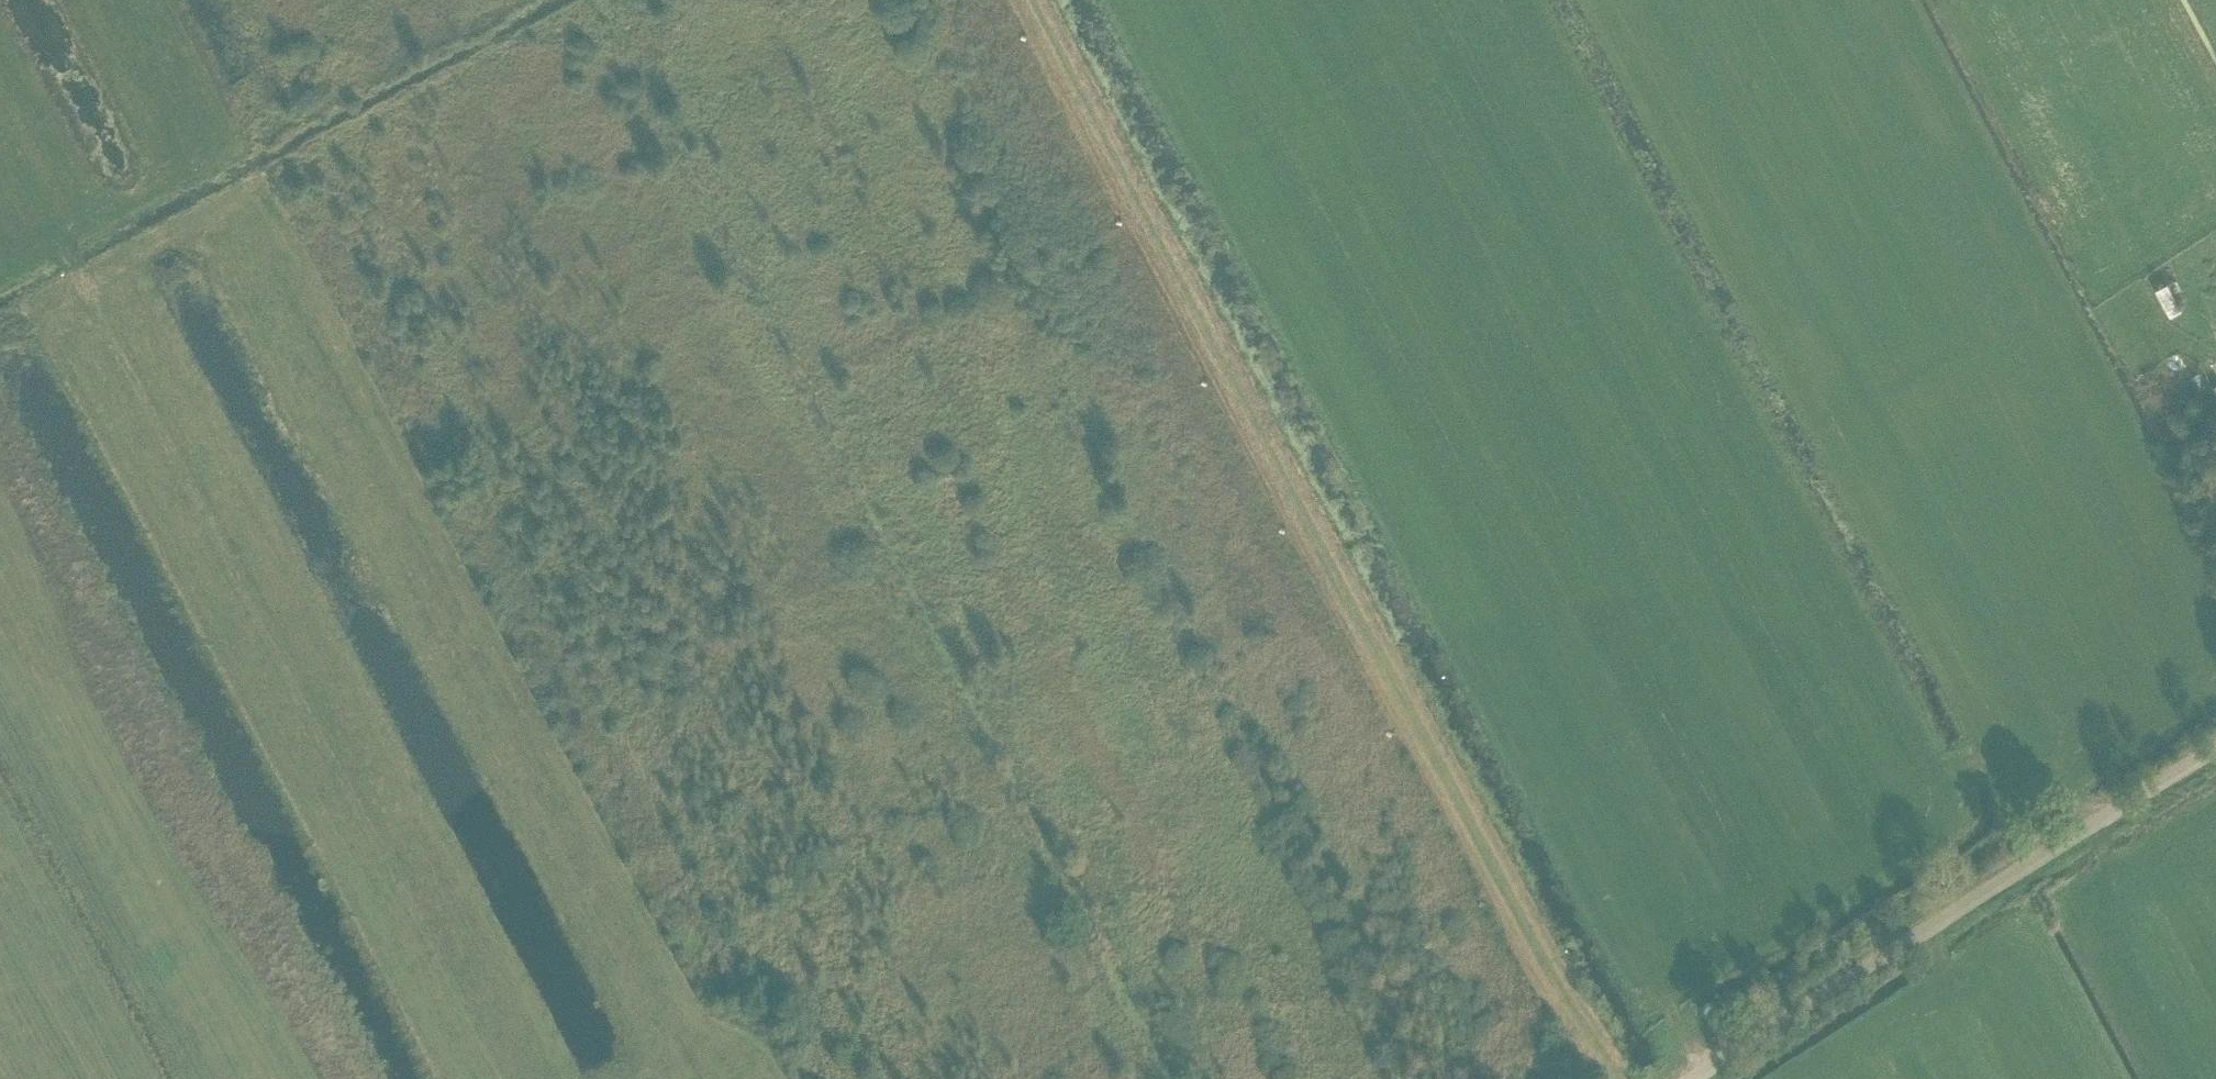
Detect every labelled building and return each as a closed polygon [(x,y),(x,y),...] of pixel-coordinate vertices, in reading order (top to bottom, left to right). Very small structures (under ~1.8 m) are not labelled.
[(1705,1020),(1714,1014),(1710,1006),(1700,1012),(1705,1020)]
